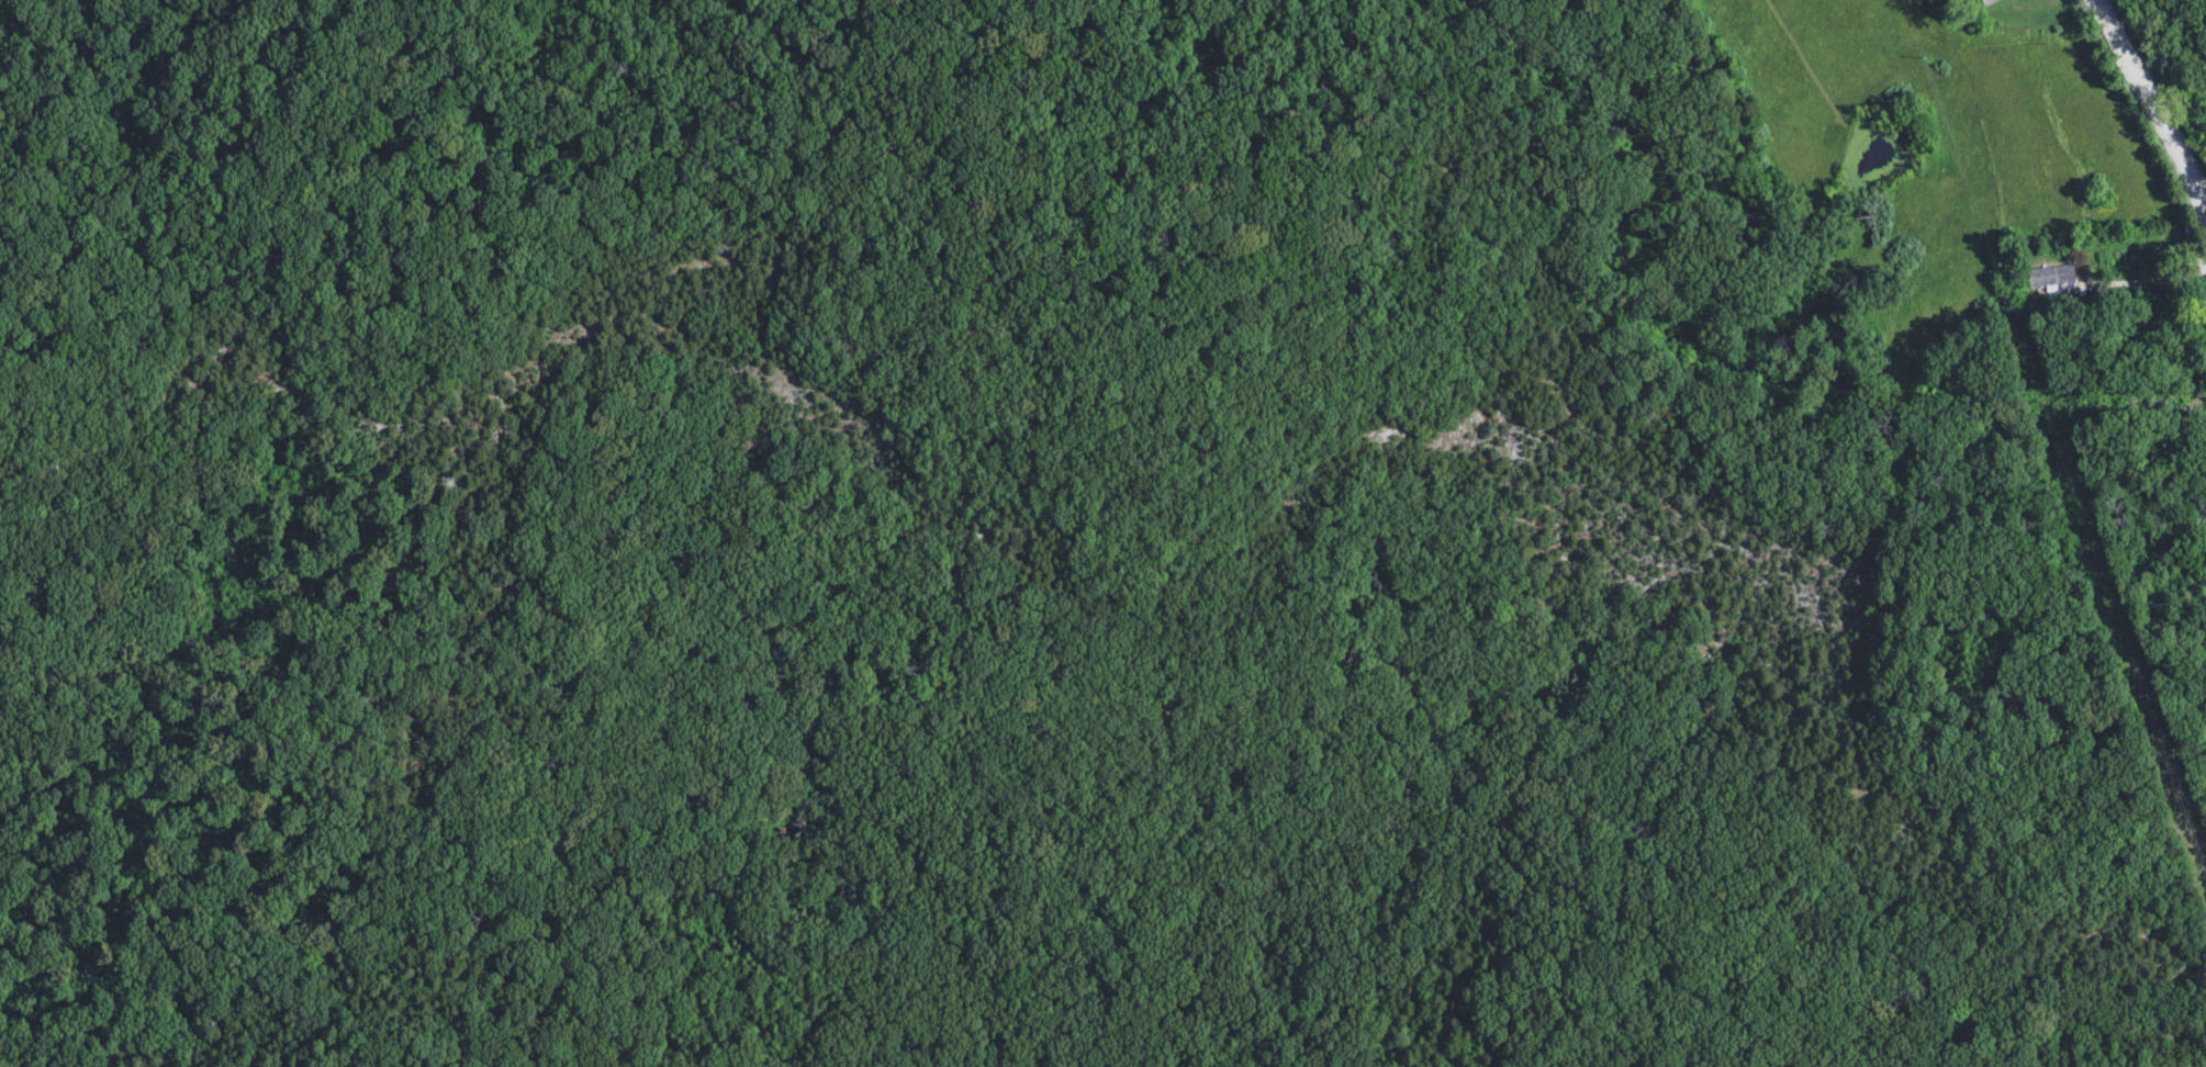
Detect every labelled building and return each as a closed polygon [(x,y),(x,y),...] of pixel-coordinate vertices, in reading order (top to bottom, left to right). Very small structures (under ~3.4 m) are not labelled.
[(2028,291),(2045,289),(2046,295),(2076,292),(2073,267),(2026,272),(2028,291)]
